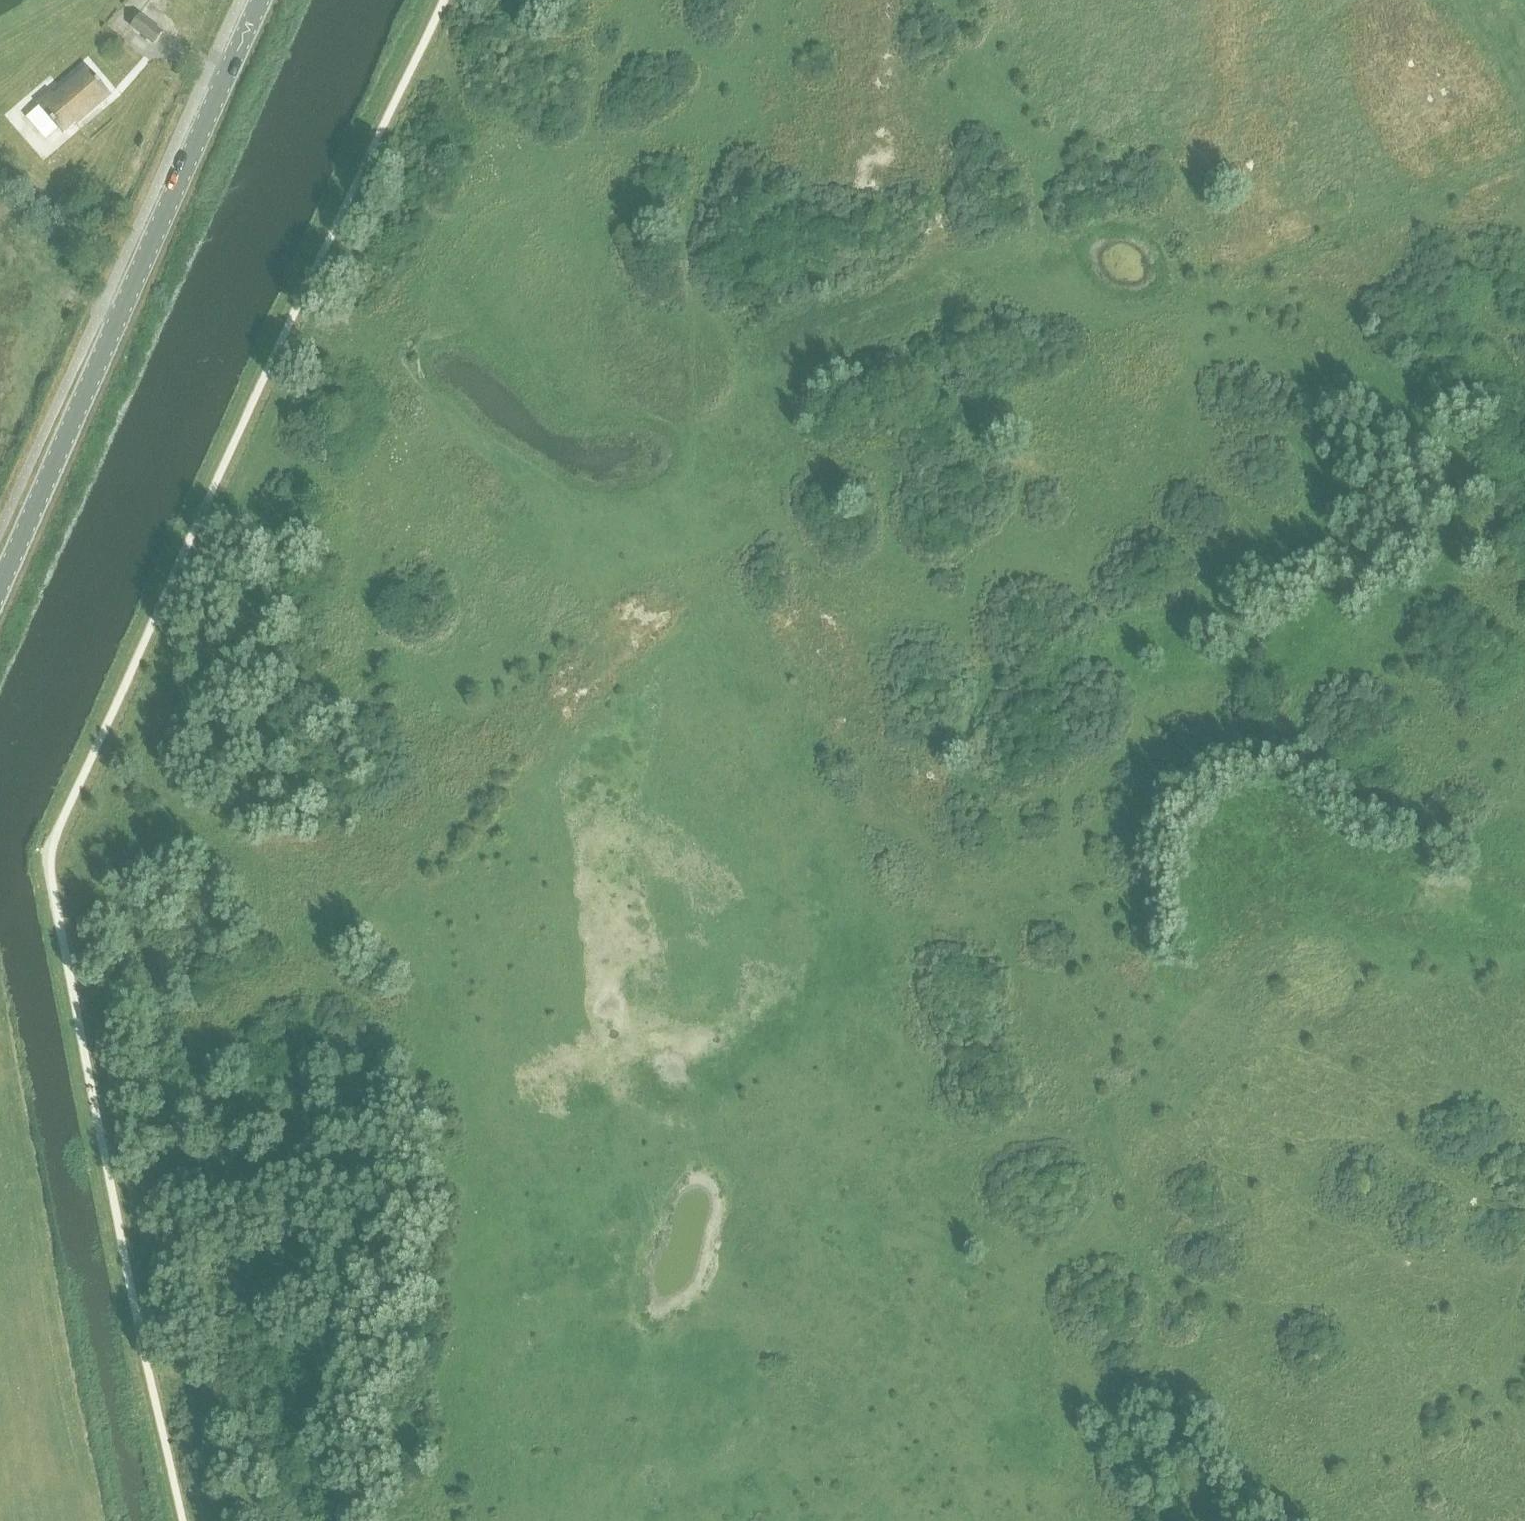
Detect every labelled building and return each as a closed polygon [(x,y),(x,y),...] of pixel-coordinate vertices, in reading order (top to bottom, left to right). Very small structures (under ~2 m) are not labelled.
[(161,33),(139,16),(131,26),(153,44),(161,33)] [(99,102),(109,93),(87,67),(54,95),(51,90),(37,103),(39,106),(27,116),(45,138),(58,127),(62,133),(76,121),(74,119),(97,100),(99,102)]
